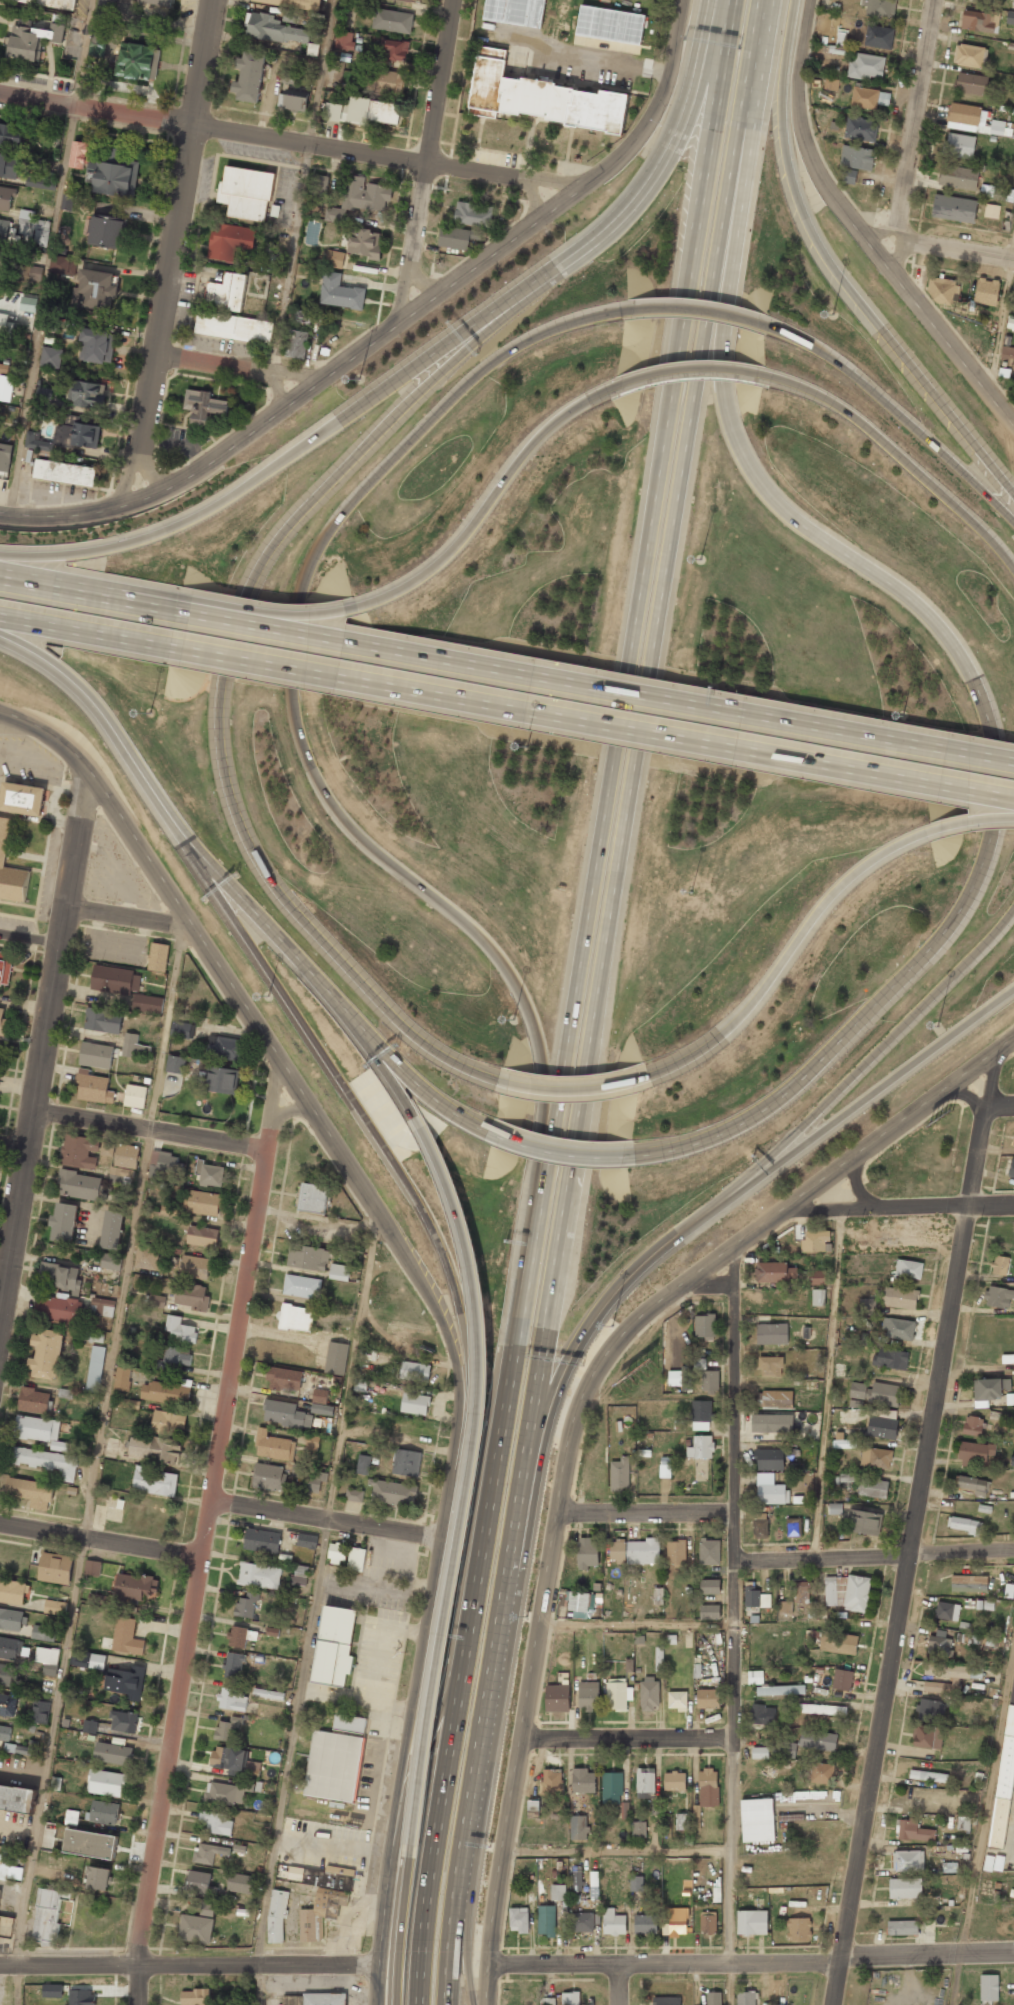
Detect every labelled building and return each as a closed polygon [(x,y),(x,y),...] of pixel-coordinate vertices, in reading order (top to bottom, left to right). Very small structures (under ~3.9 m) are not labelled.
[(6,1),(75,9),(76,0),(6,0),(6,1)] [(133,20),(135,5),(129,4),(130,0),(98,0),(96,15),(133,20)] [(320,10),(321,0),(252,0),(252,1),(320,10)] [(483,20),(541,29),(546,0),(486,0),(483,20)] [(861,6),(866,6),(866,16),(895,18),(896,0),(861,0),(861,6)] [(581,4),(575,35),(640,46),(646,15),(581,4)] [(282,20),(295,23),(298,12),(284,9),(282,20)] [(960,28),(992,33),(995,15),(964,9),(960,28)] [(411,33),(413,12),(374,10),(372,30),(411,33)] [(245,36),(308,45),(310,29),(273,24),(274,15),(249,11),(245,36)] [(62,44),(65,27),(19,19),(18,26),(11,24),(7,45),(10,46),(8,56),(42,62),(44,51),(42,50),(43,41),(62,44)] [(864,46),(891,50),(894,27),(868,23),(864,46)] [(105,54),(106,27),(93,27),(92,53),(105,54)] [(353,33),(338,30),(334,47),(353,51),(355,43),(351,42),(353,33)] [(843,61),(845,33),(837,33),(836,46),(822,45),(821,59),(843,61)] [(408,60),(408,41),(381,40),(381,47),(374,47),(374,59),(408,60)] [(114,75),(156,81),(161,48),(122,42),(120,55),(117,55),(114,75)] [(317,56),(319,44),(308,43),(306,55),(317,56)] [(983,68),(984,46),(955,44),(954,66),(983,68)] [(477,45),(468,107),(519,115),(520,111),(547,116),(546,119),(565,122),(565,126),(578,128),(579,126),(608,130),(607,132),(622,135),(628,95),(602,90),(601,95),(574,90),(574,88),(555,86),(556,83),(523,77),(522,80),(503,77),(507,49),(477,45)] [(264,54),(243,52),(243,58),(237,57),(235,68),(240,69),(239,81),(233,81),(231,92),(237,93),(236,101),(259,103),(264,54)] [(882,78),(885,56),(855,53),(854,61),(849,60),(847,77),(871,80),(871,77),(882,78)] [(403,94),(405,72),(370,68),(367,90),(403,94)] [(988,77),(957,71),(954,91),(985,97),(988,77)] [(823,89),(837,90),(838,79),(824,78),(823,89)] [(875,109),(876,104),(889,105),(890,91),(853,87),(851,107),(875,109)] [(306,112),(308,92),(280,89),(278,108),(306,112)] [(348,122),(369,123),(370,97),(349,97),(348,122)] [(325,120),(341,120),(341,112),(348,112),(348,102),(326,101),(325,120)] [(397,124),(401,107),(382,103),(378,120),(397,124)] [(988,134),(989,124),(985,124),(987,108),(949,103),(947,122),(959,124),(958,130),(988,134)] [(877,141),(877,118),(846,117),(845,140),(877,141)] [(1011,129),(1004,128),(1005,121),(990,120),(989,134),(1011,136),(1011,129)] [(20,148),(23,128),(0,124),(0,145),(20,148)] [(973,158),(975,136),(945,133),(943,155),(973,158)] [(73,141),(89,144),(85,170),(68,167),(73,141)] [(872,170),(874,149),(842,145),(840,167),(872,170)] [(94,146),(87,189),(133,196),(140,154),(94,146)] [(15,179),(0,177),(0,153),(18,156),(15,179)] [(938,186),(976,190),(979,169),(940,165),(938,186)] [(266,222),(273,173),(223,166),(218,203),(229,204),(227,216),(266,222)] [(854,185),(857,171),(843,168),(840,181),(854,185)] [(309,197),(324,200),(328,176),(313,174),(309,197)] [(342,209),(326,207),(324,221),(346,224),(349,207),(384,213),(386,202),(390,203),(393,187),(365,183),(366,177),(347,175),(342,209)] [(13,212),(0,210),(0,186),(17,189),(13,212)] [(62,209),(63,195),(76,196),(75,210),(62,209)] [(977,199),(934,195),(932,218),(974,222),(977,199)] [(457,201),(454,219),(459,220),(458,223),(490,228),(493,206),(457,201)] [(998,219),(999,206),(985,204),(984,217),(998,219)] [(21,211),(15,240),(45,246),(51,217),(21,211)] [(94,213),(89,243),(121,248),(126,219),(94,213)] [(6,243),(10,221),(0,219),(0,242),(6,243)] [(256,229),(217,222),(215,231),(212,231),(207,258),(233,262),(235,250),(252,253),(256,229)] [(441,225),(438,246),(467,250),(469,239),(481,240),(482,230),(471,229),(471,230),(441,225)] [(347,255),(378,258),(381,231),(350,228),(347,255)] [(345,253),(327,250),(325,266),(342,269),(345,253)] [(53,255),(51,270),(74,274),(77,258),(53,255)] [(28,280),(30,265),(42,267),(40,282),(28,280)] [(81,269),(75,305),(112,311),(118,275),(81,269)] [(320,304),(363,309),(365,289),(340,286),(342,273),(323,271),(320,304)] [(223,284),(207,282),(204,306),(242,311),(247,275),(224,272),(223,284)] [(958,300),(958,279),(928,277),(928,300),(958,300)] [(974,303),(996,306),(1000,281),(978,278),(974,303)] [(21,296),(19,310),(34,313),(37,299),(21,296)] [(270,345),(273,322),(198,310),(194,333),(270,345)] [(0,312),(0,336),(12,337),(13,322),(7,322),(8,313),(0,312)] [(44,328),(46,317),(62,320),(60,331),(44,328)] [(82,328),(116,333),(112,363),(77,358),(82,328)] [(308,332),(288,330),(285,357),(306,359),(308,332)] [(43,342),(45,336),(55,337),(55,345),(43,342)] [(41,365),(43,346),(63,349),(60,368),(41,365)] [(1002,347),(1000,360),(1013,361),(1013,349),(1002,347)] [(9,365),(0,364),(0,372),(8,373),(9,365)] [(10,402),(0,401),(0,374),(14,377),(10,402)] [(186,377),(182,403),(198,405),(197,413),(189,412),(188,425),(206,427),(208,414),(229,417),(233,391),(203,386),(204,379),(186,377)] [(72,379),(106,385),(102,410),(68,404),(72,379)] [(38,387),(53,388),(52,401),(36,400),(38,387)] [(30,417),(51,419),(53,409),(31,407),(30,417)] [(75,422),(71,444),(96,448),(100,427),(75,422)] [(27,430),(24,446),(51,451),(52,442),(34,439),(35,432),(27,430)] [(7,464),(10,446),(0,444),(0,463),(7,464)] [(38,461),(35,482),(96,491),(99,471),(38,461)] [(0,798),(0,810),(41,817),(44,800),(48,801),(50,788),(3,781),(0,798)] [(26,903),(31,871),(4,867),(12,818),(0,816),(0,899),(26,903)] [(147,970),(165,972),(169,945),(151,942),(147,970)] [(9,986),(13,953),(0,952),(0,985),(9,986)] [(94,966),(91,989),(138,995),(141,971),(94,966)] [(163,997),(134,994),(132,1011),(162,1014),(163,997)] [(84,1029),(119,1035),(123,1012),(87,1006),(84,1029)] [(172,1020),(169,1036),(188,1039),(188,1038),(193,1039),(195,1025),(191,1024),(191,1023),(172,1020)] [(122,1055),(149,1059),(151,1046),(137,1045),(138,1034),(125,1033),(122,1055)] [(218,1035),(216,1045),(207,1043),(205,1056),(242,1061),(245,1039),(218,1035)] [(111,1069),(113,1045),(82,1042),(79,1066),(111,1069)] [(168,1054),(165,1071),(184,1074),(186,1057),(168,1054)] [(208,1065),(206,1072),(199,1071),(197,1083),(206,1084),(205,1090),(236,1095),(240,1070),(208,1065)] [(110,1078),(88,1075),(89,1069),(78,1067),(76,1082),(80,1082),(78,1099),(113,1104),(115,1092),(108,1090),(110,1078)] [(144,1109),(147,1087),(127,1084),(124,1105),(144,1109)] [(101,1139),(65,1134),(60,1165),(95,1170),(97,1157),(89,1156),(90,1151),(99,1152),(101,1139)] [(116,1143),(102,1141),(100,1155),(114,1156),(116,1143)] [(110,1183),(123,1185),(125,1177),(134,1179),(139,1147),(116,1143),(110,1183)] [(184,1164),(178,1163),(179,1154),(152,1152),(149,1178),(183,1181),(184,1164)] [(199,1184),(221,1188),(225,1168),(204,1164),(205,1160),(198,1159),(195,1175),(200,1176),(199,1184)] [(57,1195),(99,1201),(102,1176),(61,1171),(57,1195)] [(330,1187),(303,1183),(298,1209),(325,1214),(330,1187)] [(220,1216),(222,1194),(190,1191),(188,1212),(220,1216)] [(73,1243),(77,1205),(57,1203),(55,1215),(52,1214),(50,1241),(73,1243)] [(101,1249),(119,1250),(123,1212),(105,1210),(101,1249)] [(219,1230),(189,1225),(186,1243),(216,1248),(219,1230)] [(800,1239),(800,1251),(824,1251),(824,1241),(829,1241),(829,1231),(805,1231),(805,1239),(800,1239)] [(330,1250),(290,1243),(286,1265),(326,1272),(330,1250)] [(101,1268),(121,1270),(122,1255),(102,1253),(101,1268)] [(180,1275),(208,1279),(210,1258),(182,1255),(180,1275)] [(994,1255),(993,1261),(991,1261),(990,1267),(993,1267),(992,1273),(1005,1275),(1008,1257),(994,1255)] [(897,1259),(894,1275),(920,1279),(923,1264),(897,1259)] [(757,1262),(757,1268),(755,1268),(754,1276),(757,1276),(757,1282),(786,1283),(786,1263),(757,1262)] [(80,1296),(81,1280),(78,1279),(79,1267),(41,1263),(38,1286),(73,1290),(72,1295),(80,1296)] [(349,1281),(350,1266),(331,1264),(329,1279),(349,1281)] [(825,1271),(808,1271),(809,1285),(825,1285),(825,1271)] [(322,1280),(286,1274),(282,1293),(318,1300),(322,1280)] [(206,1287),(177,1284),(175,1304),(192,1306),(191,1310),(208,1312),(209,1296),(205,1296),(206,1287)] [(884,1286),(881,1305),(914,1310),(916,1299),(918,1299),(919,1290),(893,1286),(893,1288),(884,1286)] [(988,1291),(985,1290),(983,1299),(986,1299),(985,1306),(1007,1309),(1009,1298),(1013,1299),(1013,1290),(989,1286),(988,1291)] [(811,1289),(811,1306),(824,1306),(824,1289),(811,1289)] [(166,1299),(152,1293),(147,1306),(161,1311),(166,1299)] [(55,1298),(43,1295),(38,1317),(79,1325),(84,1300),(56,1294),(55,1298)] [(114,1316),(115,1300),(92,1298),(91,1315),(114,1316)] [(311,1332),(313,1308),(281,1304),(279,1328),(311,1332)] [(694,1315),(694,1337),(703,1337),(703,1340),(713,1340),(713,1337),(715,1337),(715,1314),(707,1314),(707,1315),(694,1315)] [(182,1317),(168,1315),(165,1330),(172,1332),(170,1340),(195,1344),(197,1327),(180,1324),(182,1317)] [(883,1316),(881,1328),(888,1329),(886,1338),(911,1342),(914,1321),(883,1316)] [(756,1324),(756,1344),(787,1344),(787,1324),(756,1324)] [(802,1327),(802,1338),(809,1338),(810,1327),(802,1327)] [(33,1377),(58,1380),(63,1331),(40,1329),(40,1335),(33,1334),(31,1345),(37,1346),(36,1357),(29,1357),(28,1369),(33,1370),(33,1377)] [(105,1334),(83,1331),(82,1340),(103,1343),(105,1334)] [(325,1373),(345,1375),(348,1344),(328,1342),(325,1373)] [(87,1392),(101,1393),(103,1347),(90,1346),(87,1392)] [(156,1368),(169,1369),(170,1363),(191,1365),(191,1355),(180,1354),(181,1348),(166,1346),(164,1360),(157,1360),(156,1368)] [(878,1347),(877,1354),(872,1354),(871,1364),(906,1370),(908,1352),(878,1347)] [(361,1348),(359,1359),(375,1361),(377,1351),(361,1348)] [(1001,1364),(1013,1364),(1013,1355),(1001,1355),(1001,1364)] [(758,1357),(758,1370),(762,1370),(762,1376),(780,1376),(780,1368),(783,1368),(783,1357),(758,1357)] [(692,1358),(692,1368),(705,1368),(705,1358),(692,1358)] [(402,1361),(400,1378),(428,1383),(431,1365),(402,1361)] [(668,1370),(668,1386),(681,1386),(681,1390),(691,1390),(690,1365),(680,1366),(681,1370),(668,1370)] [(303,1371),(268,1366),(266,1380),(270,1381),(269,1387),(300,1392),(303,1371)] [(127,1391),(131,1369),(117,1367),(113,1389),(127,1391)] [(700,1371),(701,1391),(707,1391),(707,1394),(714,1394),(714,1391),(718,1391),(718,1371),(700,1371)] [(356,1377),(353,1390),(365,1393),(368,1379),(356,1377)] [(972,1380),(974,1408),(988,1407),(987,1400),(994,1399),(994,1396),(1001,1396),(1000,1390),(1010,1390),(1010,1378),(972,1380)] [(140,1400),(178,1404),(179,1397),(188,1398),(190,1381),(182,1380),(182,1385),(142,1381),(140,1400)] [(851,1381),(849,1397),(864,1399),(867,1384),(851,1381)] [(873,1381),(869,1403),(896,1407),(900,1386),(873,1381)] [(47,1414),(49,1393),(35,1392),(36,1388),(21,1386),(19,1411),(47,1414)] [(332,1416),(334,1406),(327,1405),(329,1391),(314,1389),(310,1413),(332,1416)] [(792,1390),(762,1391),(762,1393),(757,1393),(757,1406),(762,1406),(762,1409),(792,1409),(792,1390)] [(403,1391),(400,1412),(425,1416),(427,1406),(429,1407),(431,1396),(403,1391)] [(1005,1393),(1005,1405),(1013,1405),(1013,1393),(1005,1393)] [(297,1404),(266,1399),(263,1421),(311,1429),(313,1414),(295,1411),(297,1404)] [(849,1399),(848,1406),(861,1408),(862,1401),(849,1399)] [(692,1400),(692,1430),(708,1430),(708,1422),(711,1422),(711,1420),(714,1420),(714,1414),(711,1414),(711,1400),(692,1400)] [(184,1435),(186,1415),(154,1411),(152,1432),(184,1435)] [(60,1421),(16,1414),(13,1436),(57,1443),(60,1421)] [(751,1414),(751,1432),(791,1433),(792,1415),(751,1414)] [(969,1415),(969,1417),(965,1417),(964,1424),(962,1423),(961,1434),(980,1436),(983,1419),(979,1419),(979,1417),(969,1415)] [(869,1416),(866,1435),(894,1439),(897,1420),(869,1416)] [(614,1421),(615,1432),(623,1431),(621,1421),(614,1421)] [(255,1455),(292,1461),(296,1441),(267,1436),(268,1428),(259,1427),(255,1455)] [(132,1433),(127,1456),(177,1465),(182,1443),(132,1433)] [(305,1450),(317,1451),(319,1436),(307,1434),(305,1450)] [(693,1436),(693,1447),(685,1447),(685,1457),(694,1457),(694,1458),(711,1458),(711,1451),(714,1451),(714,1442),(711,1443),(711,1436),(693,1436)] [(832,1440),(832,1448),(856,1448),(855,1439),(832,1440)] [(960,1441),(958,1458),(961,1459),(961,1465),(980,1468),(981,1463),(985,1463),(986,1455),(994,1456),(996,1444),(987,1443),(986,1445),(960,1441)] [(78,1456),(12,1447),(10,1464),(63,1471),(62,1481),(74,1483),(78,1456)] [(862,1447),(859,1466),(888,1470),(889,1462),(891,1462),(892,1451),(862,1447)] [(395,1448),(391,1473),(418,1477),(422,1452),(395,1448)] [(637,1449),(637,1456),(650,1457),(650,1450),(637,1449)] [(754,1449),(753,1460),(757,1460),(757,1470),(784,1470),(784,1450),(754,1449)] [(358,1453),(355,1473),(369,1475),(372,1456),(358,1453)] [(620,1456),(620,1461),(610,1461),(610,1491),(623,1491),(623,1488),(629,1487),(629,1456),(620,1456)] [(661,1457),(660,1464),(659,1464),(659,1478),(670,1478),(670,1457),(661,1457)] [(286,1467),(255,1463),(251,1486),(283,1491),(286,1467)] [(178,1472),(135,1468),(133,1492),(176,1496),(178,1472)] [(320,1481),(327,1482),(328,1472),(306,1470),(304,1492),(319,1493),(320,1481)] [(752,1473),(752,1485),(757,1485),(757,1504),(785,1504),(785,1502),(789,1502),(789,1490),(784,1490),(784,1484),(780,1484),(780,1473),(752,1473)] [(839,1473),(840,1482),(855,1481),(855,1473),(839,1473)] [(959,1476),(957,1486),(974,1489),(973,1495),(984,1497),(985,1490),(987,1491),(989,1482),(959,1476)] [(860,1477),(857,1494),(886,1499),(888,1482),(860,1477)] [(31,1499),(30,1508),(50,1510),(53,1484),(7,1478),(5,1495),(31,1499)] [(368,1478),(367,1485),(373,1486),(371,1500),(407,1506),(408,1499),(416,1500),(418,1485),(368,1478)] [(346,1488),(344,1499),(361,1503),(364,1491),(346,1488)] [(828,1503),(829,1514),(841,1514),(841,1503),(828,1503)] [(978,1504),(977,1511),(990,1513),(991,1507),(978,1504)] [(849,1508),(845,1530),(879,1536),(882,1515),(849,1508)] [(951,1516),(950,1527),(966,1530),(966,1534),(977,1535),(979,1521),(951,1516)] [(786,1519),(786,1537),(801,1536),(800,1518),(786,1519)] [(753,1538),(752,1520),(766,1519),(767,1537),(753,1538)] [(277,1555),(281,1534),(247,1527),(243,1548),(277,1555)] [(318,1536),(299,1532),(297,1546),(315,1549),(318,1536)] [(577,1546),(577,1570),(587,1570),(587,1566),(597,1566),(598,1541),(590,1541),(590,1538),(579,1537),(579,1546),(577,1546)] [(627,1541),(627,1564),(659,1564),(659,1541),(657,1541),(657,1537),(645,1537),(645,1541),(627,1541)] [(665,1541),(666,1564),(686,1564),(685,1539),(678,1539),(678,1541),(665,1541)] [(699,1540),(698,1564),(719,1564),(719,1540),(699,1540)] [(609,1541),(609,1560),(615,1560),(615,1564),(623,1564),(623,1560),(625,1560),(625,1541),(609,1541)] [(336,1542),(335,1544),(329,1543),(327,1558),(331,1558),(330,1563),(339,1565),(340,1560),(345,1561),(347,1547),(343,1547),(344,1543),(336,1542)] [(350,1547),(347,1570),(362,1572),(366,1549),(350,1547)] [(73,1556),(41,1553),(38,1581),(70,1584),(73,1556)] [(83,1573),(99,1577),(102,1562),(86,1559),(83,1573)] [(241,1562),(238,1584),(278,1590),(282,1568),(241,1562)] [(307,1587),(309,1566),(295,1565),(295,1574),(291,1574),(290,1585),(307,1587)] [(159,1579),(120,1572),(115,1595),(154,1603),(159,1579)] [(849,1575),(843,1605),(851,1607),(850,1610),(863,1612),(870,1578),(849,1575)] [(824,1577),(825,1606),(836,1605),(836,1576),(824,1577)] [(951,1576),(951,1592),(986,1592),(987,1576),(951,1576)] [(26,1605),(28,1582),(0,1579),(0,1602),(26,1605)] [(699,1579),(699,1593),(719,1593),(719,1580),(699,1579)] [(593,1581),(592,1590),(600,1591),(600,1582),(593,1581)] [(794,1582),(794,1604),(808,1604),(808,1591),(812,1591),(811,1581),(794,1582)] [(1005,1583),(1003,1597),(1012,1599),(1013,1584),(1005,1583)] [(744,1586),(744,1607),(770,1607),(770,1594),(759,1594),(760,1586),(744,1586)] [(654,1606),(663,1605),(663,1588),(653,1588),(654,1606)] [(566,1590),(565,1600),(568,1600),(567,1610),(573,1610),(572,1617),(593,1619),(596,1593),(566,1590)] [(254,1618),(256,1593),(246,1592),(245,1598),(237,1597),(235,1616),(254,1618)] [(106,1604),(106,1595),(88,1594),(88,1603),(106,1604)] [(44,1613),(65,1615),(66,1602),(45,1600),(44,1613)] [(964,1600),(964,1608),(973,1609),(974,1601),(964,1600)] [(983,1600),(983,1610),(993,1610),(994,1601),(983,1600)] [(778,1601),(778,1614),(792,1614),(792,1601),(778,1601)] [(937,1601),(934,1617),(957,1621),(960,1605),(937,1601)] [(325,1605),(312,1683),(343,1687),(345,1674),(350,1675),(353,1656),(349,1655),(356,1610),(325,1605)] [(700,1605),(699,1619),(720,1619),(720,1605),(700,1605)] [(0,1608),(0,1630),(21,1632),(22,1624),(24,1624),(26,1611),(0,1608)] [(749,1615),(749,1623),(758,1623),(758,1615),(749,1615)] [(111,1650),(143,1655),(145,1640),(133,1639),(136,1619),(116,1616),(111,1650)] [(959,1622),(958,1628),(968,1630),(969,1623),(959,1622)] [(56,1627),(32,1625),(31,1639),(54,1642),(56,1627)] [(244,1648),(248,1628),(231,1626),(227,1645),(244,1648)] [(821,1632),(818,1650),(854,1655),(857,1637),(821,1632)] [(956,1633),(955,1641),(999,1647),(1000,1638),(956,1633)] [(634,1636),(634,1644),(644,1644),(644,1635),(634,1636)] [(667,1635),(667,1644),(676,1644),(676,1635),(667,1635)] [(929,1636),(926,1654),(952,1658),(953,1650),(950,1649),(952,1639),(929,1636)] [(21,1659),(22,1639),(0,1637),(0,1658),(21,1659)] [(58,1665),(59,1649),(37,1647),(35,1663),(58,1665)] [(655,1647),(654,1671),(663,1671),(663,1647),(655,1647)] [(70,1665),(104,1670),(106,1655),(72,1650),(70,1665)] [(240,1679),(244,1655),(226,1652),(223,1677),(240,1679)] [(924,1663),(923,1675),(969,1679),(970,1667),(924,1663)] [(15,1666),(0,1664),(0,1685),(12,1686),(15,1666)] [(57,1665),(45,1664),(44,1673),(56,1674),(57,1665)] [(692,1664),(692,1678),(700,1678),(700,1664),(692,1664)] [(128,1693),(127,1700),(141,1701),(144,1666),(131,1665),(131,1671),(107,1668),(105,1691),(128,1693)] [(834,1669),(831,1688),(849,1691),(851,1680),(857,1681),(858,1673),(834,1669)] [(747,1671),(748,1684),(763,1684),(762,1670),(747,1671)] [(987,1847),(1002,1849),(1013,1771),(1013,1674),(987,1847)] [(701,1680),(702,1685),(718,1681),(717,1676),(701,1680)] [(639,1681),(639,1706),(641,1706),(641,1712),(653,1712),(653,1706),(658,1706),(658,1681),(639,1681)] [(924,1681),(923,1691),(953,1693),(954,1684),(924,1681)] [(578,1682),(578,1707),(584,1707),(584,1712),(592,1712),(592,1708),(598,1708),(598,1682),(578,1682)] [(605,1682),(605,1709),(615,1709),(615,1712),(626,1712),(626,1700),(632,1700),(632,1688),(626,1688),(626,1682),(605,1682)] [(545,1685),(545,1712),(568,1712),(568,1685),(545,1685)] [(755,1687),(756,1696),(804,1694),(803,1685),(755,1687)] [(218,1709),(245,1711),(247,1690),(220,1688),(218,1709)] [(253,1696),(280,1699),(281,1693),(254,1689),(253,1696)] [(696,1689),(696,1708),(718,1708),(719,1689),(696,1689)] [(668,1692),(668,1708),(677,1707),(677,1711),(686,1711),(686,1692),(668,1692)] [(15,1716),(17,1696),(0,1694),(0,1715),(15,1716)] [(920,1698),(919,1705),(916,1704),(915,1711),(918,1711),(917,1720),(935,1723),(936,1713),(943,1714),(945,1702),(920,1698)] [(47,1724),(49,1702),(32,1700),(30,1722),(47,1724)] [(750,1703),(748,1725),(773,1727),(775,1708),(764,1707),(764,1705),(750,1703)] [(798,1704),(797,1712),(846,1715),(846,1707),(798,1704)] [(137,1713),(111,1710),(110,1731),(135,1733),(137,1713)] [(335,1713),(333,1730),(364,1734),(367,1718),(335,1713)] [(240,1717),(231,1716),(230,1722),(218,1720),(214,1739),(236,1743),(240,1717)] [(82,1732),(96,1734),(98,1722),(84,1720),(82,1732)] [(913,1724),(911,1738),(914,1738),(913,1746),(940,1749),(942,1728),(913,1724)] [(10,1741),(11,1726),(0,1725),(0,1740),(10,1741)] [(313,1730),(303,1795),(353,1803),(363,1738),(313,1730)] [(800,1730),(798,1747),(834,1752),(836,1735),(800,1730)] [(29,1747),(16,1746),(16,1754),(37,1755),(38,1741),(29,1741),(29,1747)] [(780,1741),(778,1756),(794,1758),(796,1744),(780,1741)] [(131,1765),(133,1746),(96,1743),(94,1761),(131,1765)] [(246,1749),(213,1747),(211,1766),(229,1767),(228,1772),(245,1774),(246,1749)] [(751,1747),(751,1758),(768,1758),(768,1747),(751,1747)] [(246,1773),(260,1773),(260,1762),(246,1762),(246,1773)] [(811,1762),(809,1782),(832,1784),(834,1765),(811,1762)] [(572,1768),(572,1793),(595,1793),(595,1772),(587,1772),(587,1768),(572,1768)] [(636,1768),(636,1798),(654,1798),(654,1768),(636,1768)] [(698,1771),(698,1788),(699,1788),(699,1806),(714,1806),(714,1805),(718,1805),(718,1787),(717,1787),(717,1772),(712,1772),(712,1768),(703,1768),(703,1771),(698,1771)] [(129,1775),(90,1769),(87,1792),(121,1797),(122,1787),(127,1788),(129,1775)] [(543,1769),(543,1782),(539,1782),(539,1795),(561,1795),(560,1773),(552,1773),(552,1769),(543,1769)] [(910,1769),(909,1778),(947,1783),(948,1774),(910,1769)] [(664,1773),(663,1790),(685,1790),(685,1773),(677,1773),(677,1770),(672,1770),(672,1773),(664,1773)] [(602,1773),(602,1803),(619,1803),(619,1795),(622,1795),(622,1773),(602,1773)] [(204,1801),(243,1806),(245,1785),(241,1785),(241,1786),(207,1782),(204,1801)] [(0,1784),(0,1808),(34,1812),(36,1789),(0,1784)] [(823,1791),(791,1792),(792,1802),(823,1801),(823,1791)] [(740,1800),(742,1842),(774,1841),(772,1798),(740,1800)] [(527,1800),(527,1818),(539,1818),(539,1800),(527,1800)] [(85,1822),(117,1825),(119,1803),(92,1801),(91,1813),(86,1812),(85,1822)] [(620,1802),(621,1819),(628,1819),(628,1802),(620,1802)] [(651,1803),(651,1814),(660,1814),(660,1803),(651,1803)] [(692,1831),(700,1831),(701,1805),(692,1805),(692,1831)] [(199,1832),(231,1835),(233,1816),(201,1812),(199,1832)] [(675,1814),(675,1830),(689,1830),(689,1814),(675,1814)] [(569,1816),(570,1839),(586,1839),(586,1833),(589,1833),(589,1827),(586,1827),(586,1815),(569,1816)] [(958,1816),(956,1829),(969,1830),(970,1824),(976,1824),(976,1818),(958,1816)] [(899,1819),(897,1839),(910,1841),(910,1839),(934,1841),(935,1830),(915,1828),(917,1819),(909,1818),(909,1820),(899,1819)] [(632,1822),(632,1838),(645,1838),(645,1822),(632,1822)] [(114,1860),(117,1836),(67,1828),(63,1852),(114,1860)] [(231,1848),(196,1843),(193,1862),(213,1865),(214,1854),(230,1856),(231,1848)] [(895,1851),(896,1871),(923,1870),(922,1850),(895,1851)] [(985,1855),(982,1870),(991,1871),(994,1856),(985,1855)] [(995,1855),(992,1869),(1001,1871),(1004,1856),(995,1855)] [(694,1860),(693,1891),(704,1892),(704,1883),(709,1883),(709,1861),(694,1860)] [(941,1862),(942,1873),(957,1872),(957,1862),(941,1862)] [(0,1864),(0,1878),(7,1879),(10,1866),(0,1864)] [(289,1866),(288,1871),(281,1870),(281,1876),(287,1877),(287,1879),(302,1881),(301,1883),(351,1891),(355,1870),(326,1865),(325,1872),(289,1866)] [(110,1869),(88,1866),(85,1887),(107,1891),(110,1869)] [(572,1866),(572,1891),(581,1891),(581,1885),(583,1885),(583,1881),(581,1881),(581,1866),(572,1866)] [(185,1891),(216,1897),(218,1888),(209,1886),(212,1874),(190,1870),(185,1891)] [(589,1871),(589,1899),(598,1899),(598,1871),(589,1871)] [(257,1896),(260,1878),(230,1872),(227,1890),(257,1896)] [(630,1876),(629,1891),(642,1892),(642,1876),(630,1876)] [(889,1878),(889,1898),(922,1898),(921,1878),(889,1878)] [(550,1884),(550,1900),(565,1900),(565,1885),(550,1884)] [(299,1909),(299,1942),(319,1941),(322,1939),(323,1917),(336,1919),(339,1905),(346,1906),(349,1893),(318,1887),(313,1909),(299,1909)] [(712,1887),(712,1902),(720,1902),(720,1887),(712,1887)] [(62,1891),(40,1888),(32,1938),(55,1941),(62,1891)] [(271,1889),(267,1916),(267,1942),(283,1942),(282,1917),(286,1918),(287,1910),(285,1910),(288,1892),(271,1889)] [(212,1916),(215,1904),(203,1902),(200,1914),(212,1916)] [(537,1905),(537,1933),(544,1933),(544,1937),(555,1937),(555,1905),(537,1905)] [(509,1908),(510,1926),(518,1926),(518,1934),(528,1933),(527,1908),(509,1908)] [(603,1908),(603,1933),(610,1933),(610,1935),(618,1935),(618,1934),(625,1934),(625,1915),(614,1915),(614,1908),(603,1908)] [(666,1908),(666,1918),(668,1918),(668,1923),(661,1923),(661,1935),(668,1935),(668,1937),(679,1937),(679,1934),(685,1934),(685,1918),(687,1918),(687,1908),(666,1908)] [(736,1910),(736,1934),(767,1934),(767,1910),(736,1910)] [(570,1913),(570,1932),(593,1932),(593,1913),(570,1913)] [(214,1919),(182,1914),(178,1939),(210,1944),(214,1919)] [(634,1915),(634,1933),(657,1933),(657,1915),(634,1915)] [(700,1915),(700,1933),(706,1933),(706,1935),(712,1935),(712,1933),(716,1933),(716,1915),(700,1915)] [(10,1938),(13,1918),(0,1916),(0,1936),(10,1938)] [(788,1918),(788,1920),(786,1920),(786,1927),(788,1927),(788,1932),(786,1932),(786,1938),(789,1938),(789,1941),(810,1940),(809,1937),(810,1937),(810,1931),(809,1931),(809,1927),(810,1927),(810,1921),(809,1921),(809,1918),(788,1918)] [(887,1921),(887,1935),(917,1934),(917,1920),(887,1921)] [(998,1975),(980,1975),(980,2001),(998,2001),(998,1975)] [(42,1997),(62,1997),(62,1985),(43,1984),(42,1997)] [(181,2004),(209,2004),(209,1990),(181,1989),(181,2004)] [(69,2004),(93,2004),(94,1990),(69,1990),(69,2004)] [(561,2004),(579,2004),(579,1991),(573,1991),(573,1993),(561,1993),(561,2004)] [(736,2004),(755,2004),(755,1992),(736,1992),(736,2004)] [(706,2004),(721,2004),(720,1993),(706,1993),(706,2004)] [(282,2004),(346,2004),(346,1997),(282,1997),(282,2004)] [(652,2004),(680,2004),(680,1997),(652,1997),(652,2004)]
